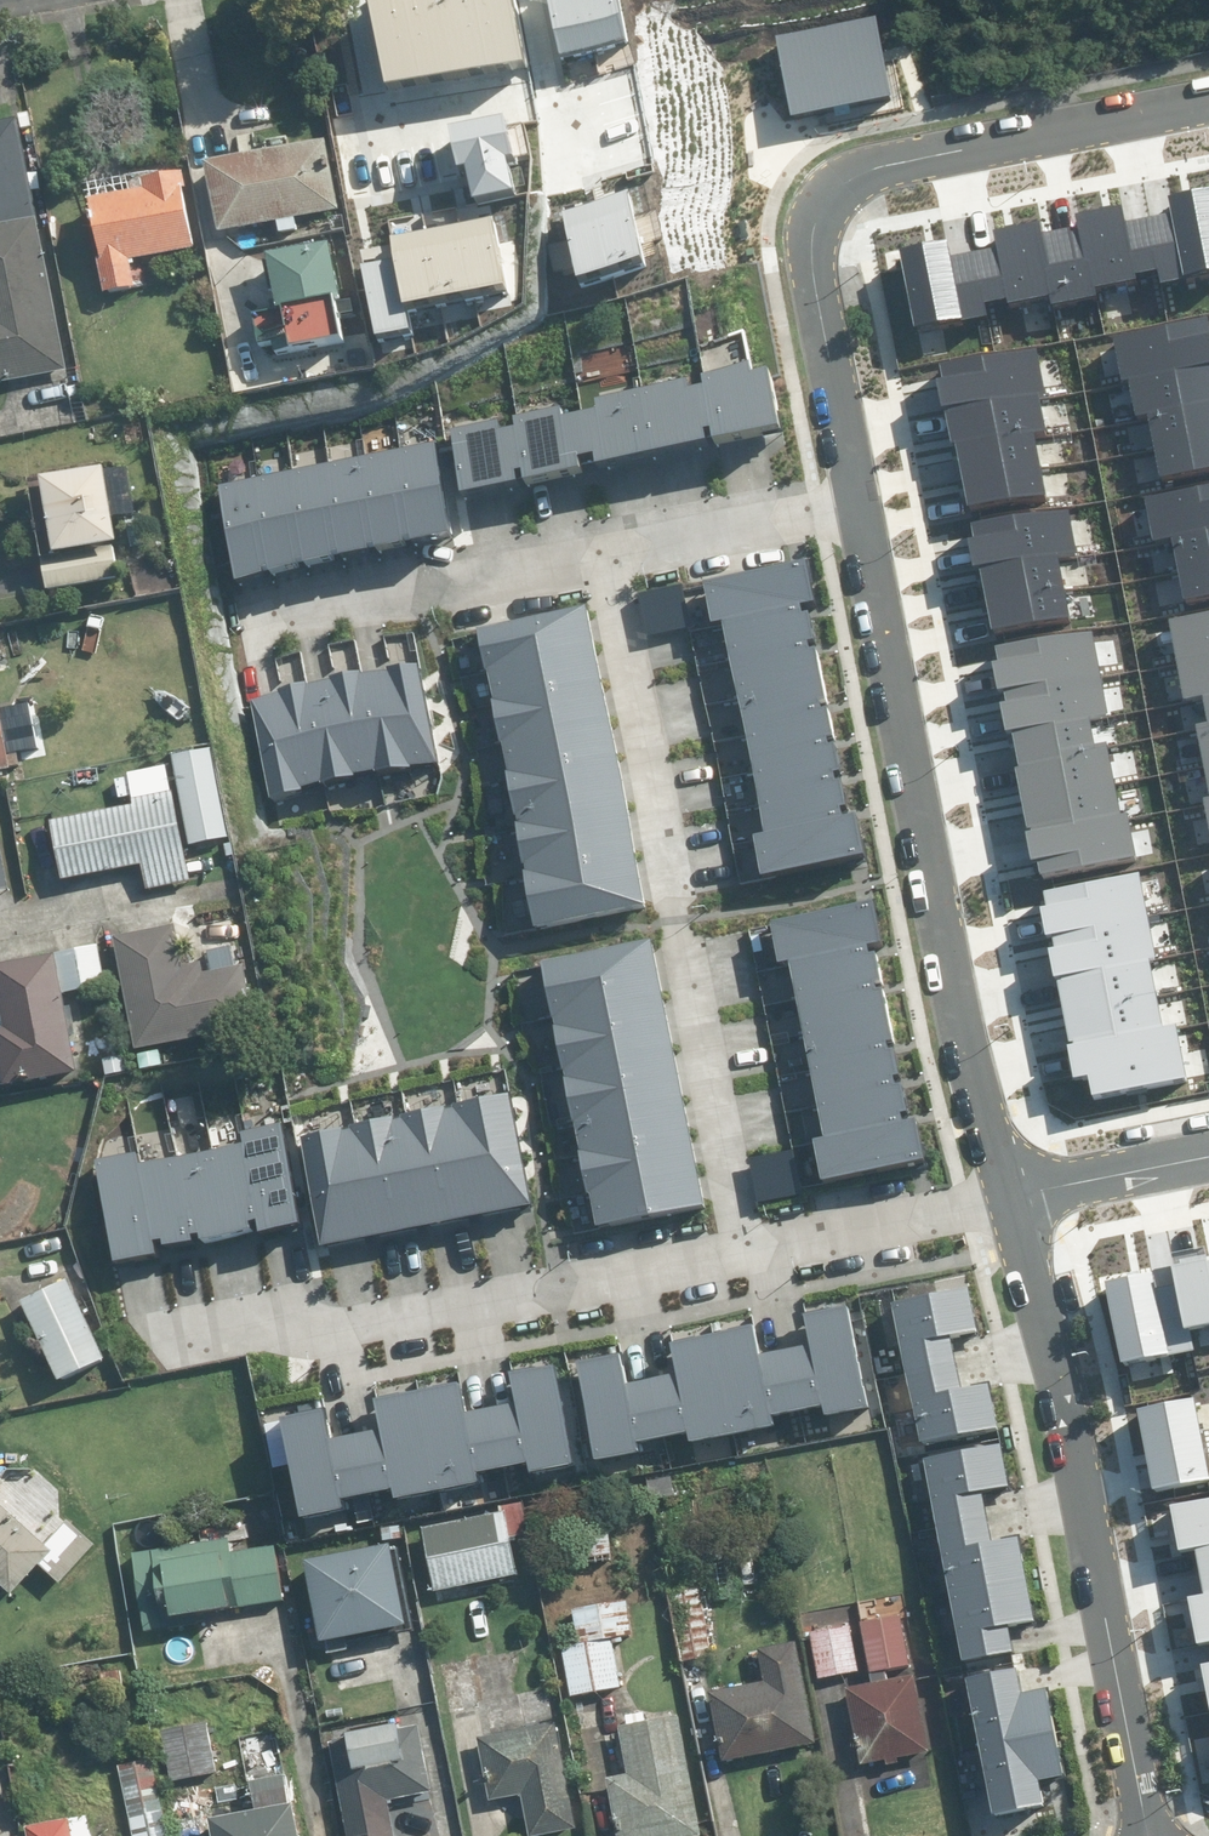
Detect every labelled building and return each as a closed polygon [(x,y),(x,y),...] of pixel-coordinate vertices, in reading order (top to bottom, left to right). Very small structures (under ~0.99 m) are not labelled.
[(380,79),(520,55),(510,0),(390,0),(366,4),(380,79)] [(562,51),(630,34),(621,0),(549,0),(562,51)] [(876,16),(774,35),(790,115),(892,96),(876,16)] [(468,163),(474,195),(513,187),(507,155),(515,154),(507,113),(450,124),(458,165),(468,163)] [(71,367),(22,118),(0,122),(0,381),(71,367)] [(294,136),(242,142),(244,158),(217,161),(225,227),(284,220),(286,231),(304,229),(303,217),(341,212),(332,142),(296,146),(294,136)] [(155,190),(99,197),(112,292),(144,288),(140,257),(203,249),(193,172),(153,177),(155,190)] [(1161,282),(1208,272),(1208,187),(1167,195),(1171,211),(1125,221),(1121,205),(1074,214),(1077,229),(1071,230),(1071,227),(1042,233),(1040,221),(992,230),(995,247),(949,256),(946,240),(898,249),(914,326),(988,311),(986,303),(1004,299),(1005,304),(1047,295),(1049,305),(1098,295),(1096,287),(1138,279),(1136,273),(1158,268),(1161,282)] [(565,208),(579,272),(641,259),(627,195),(565,208)] [(357,262),(368,337),(409,331),(405,306),(505,291),(493,217),(388,233),(391,256),(357,262)] [(305,345),(354,342),(347,238),(303,241),(303,250),(284,251),(288,303),(302,302),(305,345)] [(1208,464),(1208,325),(1206,315),(1113,335),(1122,374),(1126,373),(1135,416),(1148,413),(1160,475),(1208,464)] [(954,442),(967,507),(1045,492),(1033,431),(1047,428),(1039,390),(1043,389),(1035,345),(939,363),(942,378),(935,379),(948,443),(954,442)] [(446,428),(459,491),(514,479),(512,469),(520,468),(521,477),(579,465),(576,454),(592,451),(594,460),(705,437),(703,427),(709,426),(712,437),(780,423),(768,367),(751,370),(749,360),(701,369),(703,382),(688,385),(686,378),(594,397),(596,406),(561,414),(559,404),(513,414),(515,423),(499,426),(497,418),(446,428)] [(432,442),(216,486),(235,575),(451,531),(432,442)] [(146,513),(137,460),(54,473),(67,551),(129,540),(125,517),(146,513)] [(1208,594),(1208,485),(1148,498),(1157,538),(1169,536),(1182,600),(1208,594)] [(979,568),(992,632),(1071,616),(1058,552),(1075,549),(1067,507),(970,527),(973,541),(965,543),(971,570),(979,568)] [(118,550),(52,563),(57,590),(123,577),(118,550)] [(855,813),(843,816),(840,803),(846,802),(841,777),(835,778),(834,771),(840,769),(834,741),(827,743),(825,735),(832,733),(826,706),(821,707),(819,701),(826,699),(815,646),(809,647),(808,641),(812,640),(806,611),(801,612),(799,604),(815,601),(805,557),(701,578),(710,620),(719,618),(763,831),(751,833),(760,873),(863,852),(855,813)] [(585,606),(475,627),(535,926),(645,904),(585,606)] [(1168,619),(1183,698),(1201,695),(1206,721),(1195,723),(1208,794),(1208,611),(1168,619)] [(1038,870),(1134,852),(1125,808),(1119,810),(1104,737),(1094,739),(1088,712),(1106,709),(1090,630),(994,649),(996,659),(991,660),(997,689),(1003,688),(1005,696),(999,698),(1007,740),(1014,739),(1018,761),(1014,762),(1026,826),(1023,827),(1029,857),(1035,855),(1038,870)] [(418,665),(249,699),(269,796),(438,762),(418,665)] [(27,710),(0,713),(0,775),(13,774),(11,755),(32,753),(27,710)] [(195,882),(172,766),(136,773),(142,805),(58,822),(70,879),(148,864),(154,890),(195,882)] [(1092,1095),(1185,1077),(1174,1024),(1160,1027),(1146,958),(1155,957),(1137,872),(1043,891),(1045,900),(1037,901),(1044,936),(1051,935),(1053,942),(1046,943),(1053,977),(1056,976),(1070,1045),(1065,1046),(1071,1078),(1088,1075),(1092,1095)] [(915,1118),(903,1120),(901,1111),(908,1110),(902,1082),(894,1084),(892,1075),(899,1074),(894,1047),(888,1048),(887,1042),(893,1040),(882,987),(876,988),(875,982),(880,981),(873,951),(868,952),(866,945),(882,941),(873,897),(769,919),(778,961),(786,959),(823,1135),(812,1138),(820,1178),(924,1156),(915,1118)] [(193,964),(182,921),(119,936),(145,1048),(265,1019),(249,951),(193,964)] [(649,939),(540,961),(594,1226),(703,1204),(649,939)] [(103,944),(2,967),(16,1027),(4,1029),(17,1085),(87,1069),(69,994),(112,983),(103,944)] [(507,1092),(299,1136),(322,1245),(530,1202),(507,1092)] [(256,1219),(258,1230),(299,1222),(280,1123),(239,1131),(242,1143),(137,1163),(134,1152),(93,1159),(113,1260),(155,1252),(153,1240),(161,1238),(162,1244),(190,1238),(189,1233),(198,1231),(199,1236),(248,1227),(247,1221),(256,1219)] [(1120,1362),(1189,1349),(1186,1329),(1208,1325),(1208,1257),(1171,1265),(1175,1284),(1155,1288),(1152,1273),(1105,1282),(1120,1362)] [(75,1277),(28,1300),(67,1379),(114,1356),(75,1277)] [(891,1302),(919,1441),(997,1426),(988,1382),(960,1388),(950,1336),(975,1330),(966,1287),(891,1302)] [(688,1440),(773,1424),(772,1416),(822,1406),(823,1415),(867,1406),(847,1305),(803,1314),(809,1344),(757,1354),(751,1325),(668,1341),(674,1373),(624,1382),(618,1353),(575,1361),(594,1459),(637,1450),(635,1440),(686,1430),(688,1440)] [(394,1497),(479,1480),(477,1472),(527,1462),(529,1471),(572,1463),(552,1362),(509,1370),(515,1401),(463,1411),(457,1382),(373,1398),(380,1429),(329,1439),(324,1409),(281,1417),(300,1515),(343,1507),(341,1496),(392,1486),(394,1497)] [(1136,1408),(1151,1488),(1208,1478),(1193,1398),(1136,1408)] [(998,1444),(923,1459),(962,1659),(1016,1648),(1012,1628),(1033,1624),(1017,1536),(991,1541),(980,1491),(1006,1486),(998,1444)] [(19,1595),(59,1551),(0,1498),(0,1577),(19,1595)] [(1170,1505),(1178,1550),(1195,1547),(1204,1594),(1187,1597),(1196,1644),(1208,1642),(1208,1498),(1170,1505)] [(443,1590),(527,1574),(519,1537),(534,1534),(528,1502),(429,1521),(443,1590)] [(614,1513),(581,1518),(588,1563),(621,1559),(614,1513)] [(279,1533),(140,1552),(150,1628),(289,1609),(279,1533)] [(407,1545),(318,1560),(332,1640),(421,1624),(407,1545)] [(704,1585),(671,1593),(687,1661),(720,1654),(704,1585)] [(568,1639),(575,1696),(625,1690),(620,1641),(636,1639),(631,1601),(576,1607),(580,1638),(568,1639)] [(907,1616),(865,1622),(873,1674),(915,1668),(907,1616)] [(856,1628),(818,1633),(824,1677),(863,1672),(856,1628)] [(807,1641),(765,1649),(771,1681),(717,1691),(730,1762),(827,1743),(807,1641)] [(1199,1665),(1208,1712),(1208,1711),(1208,1663),(1199,1665)] [(965,1679),(991,1813),(1043,1803),(1038,1778),(1065,1773),(1047,1686),(1022,1691),(1018,1668),(965,1679)] [(921,1675),(852,1686),(864,1765),(933,1754),(921,1675)] [(685,1715),(625,1726),(635,1774),(615,1778),(626,1835),(709,1835),(685,1715)] [(234,1720),(164,1735),(174,1783),(244,1769),(234,1720)] [(561,1721),(484,1736),(496,1801),(528,1794),(536,1835),(544,1835),(582,1829),(561,1721)] [(394,1799),(439,1790),(427,1725),(410,1729),(410,1725),(361,1734),(362,1738),(335,1743),(353,1835),(401,1835),(394,1799)] [(159,1759),(125,1764),(137,1835),(172,1835),(159,1759)] [(220,1818),(223,1835),(311,1835),(300,1776),(259,1783),(264,1810),(220,1818)] [(36,1830),(37,1835),(101,1835),(98,1819),(36,1830)]
